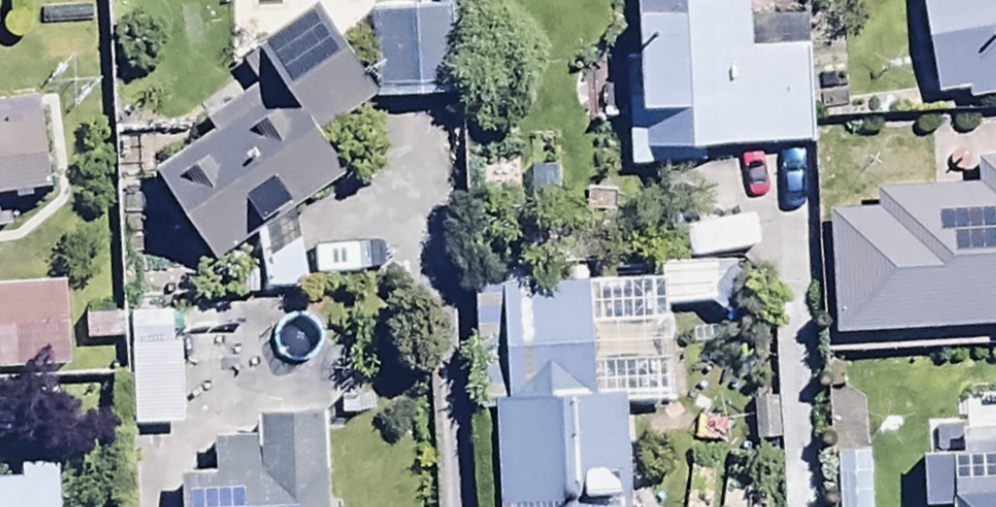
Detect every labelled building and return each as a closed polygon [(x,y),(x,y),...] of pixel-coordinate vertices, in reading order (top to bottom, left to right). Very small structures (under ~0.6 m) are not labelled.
[(740,0),(629,0),(633,129),(624,129),(626,174),(652,173),(651,160),(813,154),(810,56),(742,58),(740,0)] [(935,98),(965,93),(964,104),(995,104),(995,0),(917,0),(935,98)] [(343,175),(321,144),(377,104),(311,12),(249,55),(268,82),(204,128),(213,141),(151,185),(211,269),(343,175)] [(453,12),(371,17),(377,104),(459,99),(453,12)] [(0,110),(0,232),(9,232),(7,203),(46,201),(39,108),(0,110)] [(995,333),(995,165),(972,166),(973,193),(873,196),(873,218),(826,220),(830,338),(995,333)] [(66,383),(65,290),(0,291),(0,384),(66,383)] [(586,297),(472,297),(472,414),(587,413),(586,297)] [(127,432),(178,432),(178,381),(231,381),(231,318),(126,319),(127,432)] [(175,483),(176,506),(319,506),(316,420),(255,422),(256,446),(208,447),(209,482),(175,483)] [(964,434),(965,462),(916,463),(916,506),(995,506),(995,434),(964,434)] [(494,474),(495,506),(625,506),(624,494),(588,495),(587,472),(494,474)] [(56,482),(0,485),(0,506),(57,506),(56,482)]
